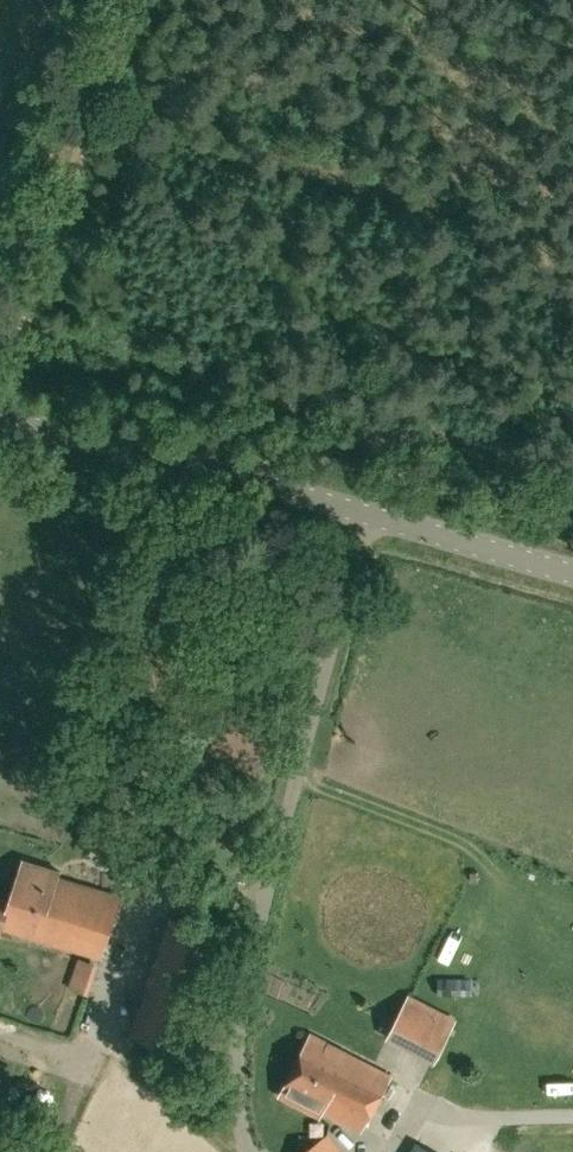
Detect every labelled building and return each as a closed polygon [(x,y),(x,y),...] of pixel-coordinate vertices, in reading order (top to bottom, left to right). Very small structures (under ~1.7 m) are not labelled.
[(0,897),(0,930),(1,930),(3,925),(101,958),(122,896),(60,876),(61,870),(24,858),(11,900),(0,897)] [(179,1052),(218,935),(170,919),(131,1036),(179,1052)] [(467,980),(439,980),(439,994),(467,994),(467,980)] [(388,1037),(435,1060),(454,1022),(407,998),(388,1037)] [(361,1129),(389,1074),(310,1034),(280,1094),(321,1114),(323,1110),(361,1129)] [(302,1151),(339,1151),(327,1135),(302,1151)] [(412,1151),(431,1151),(417,1144),(412,1151)]
